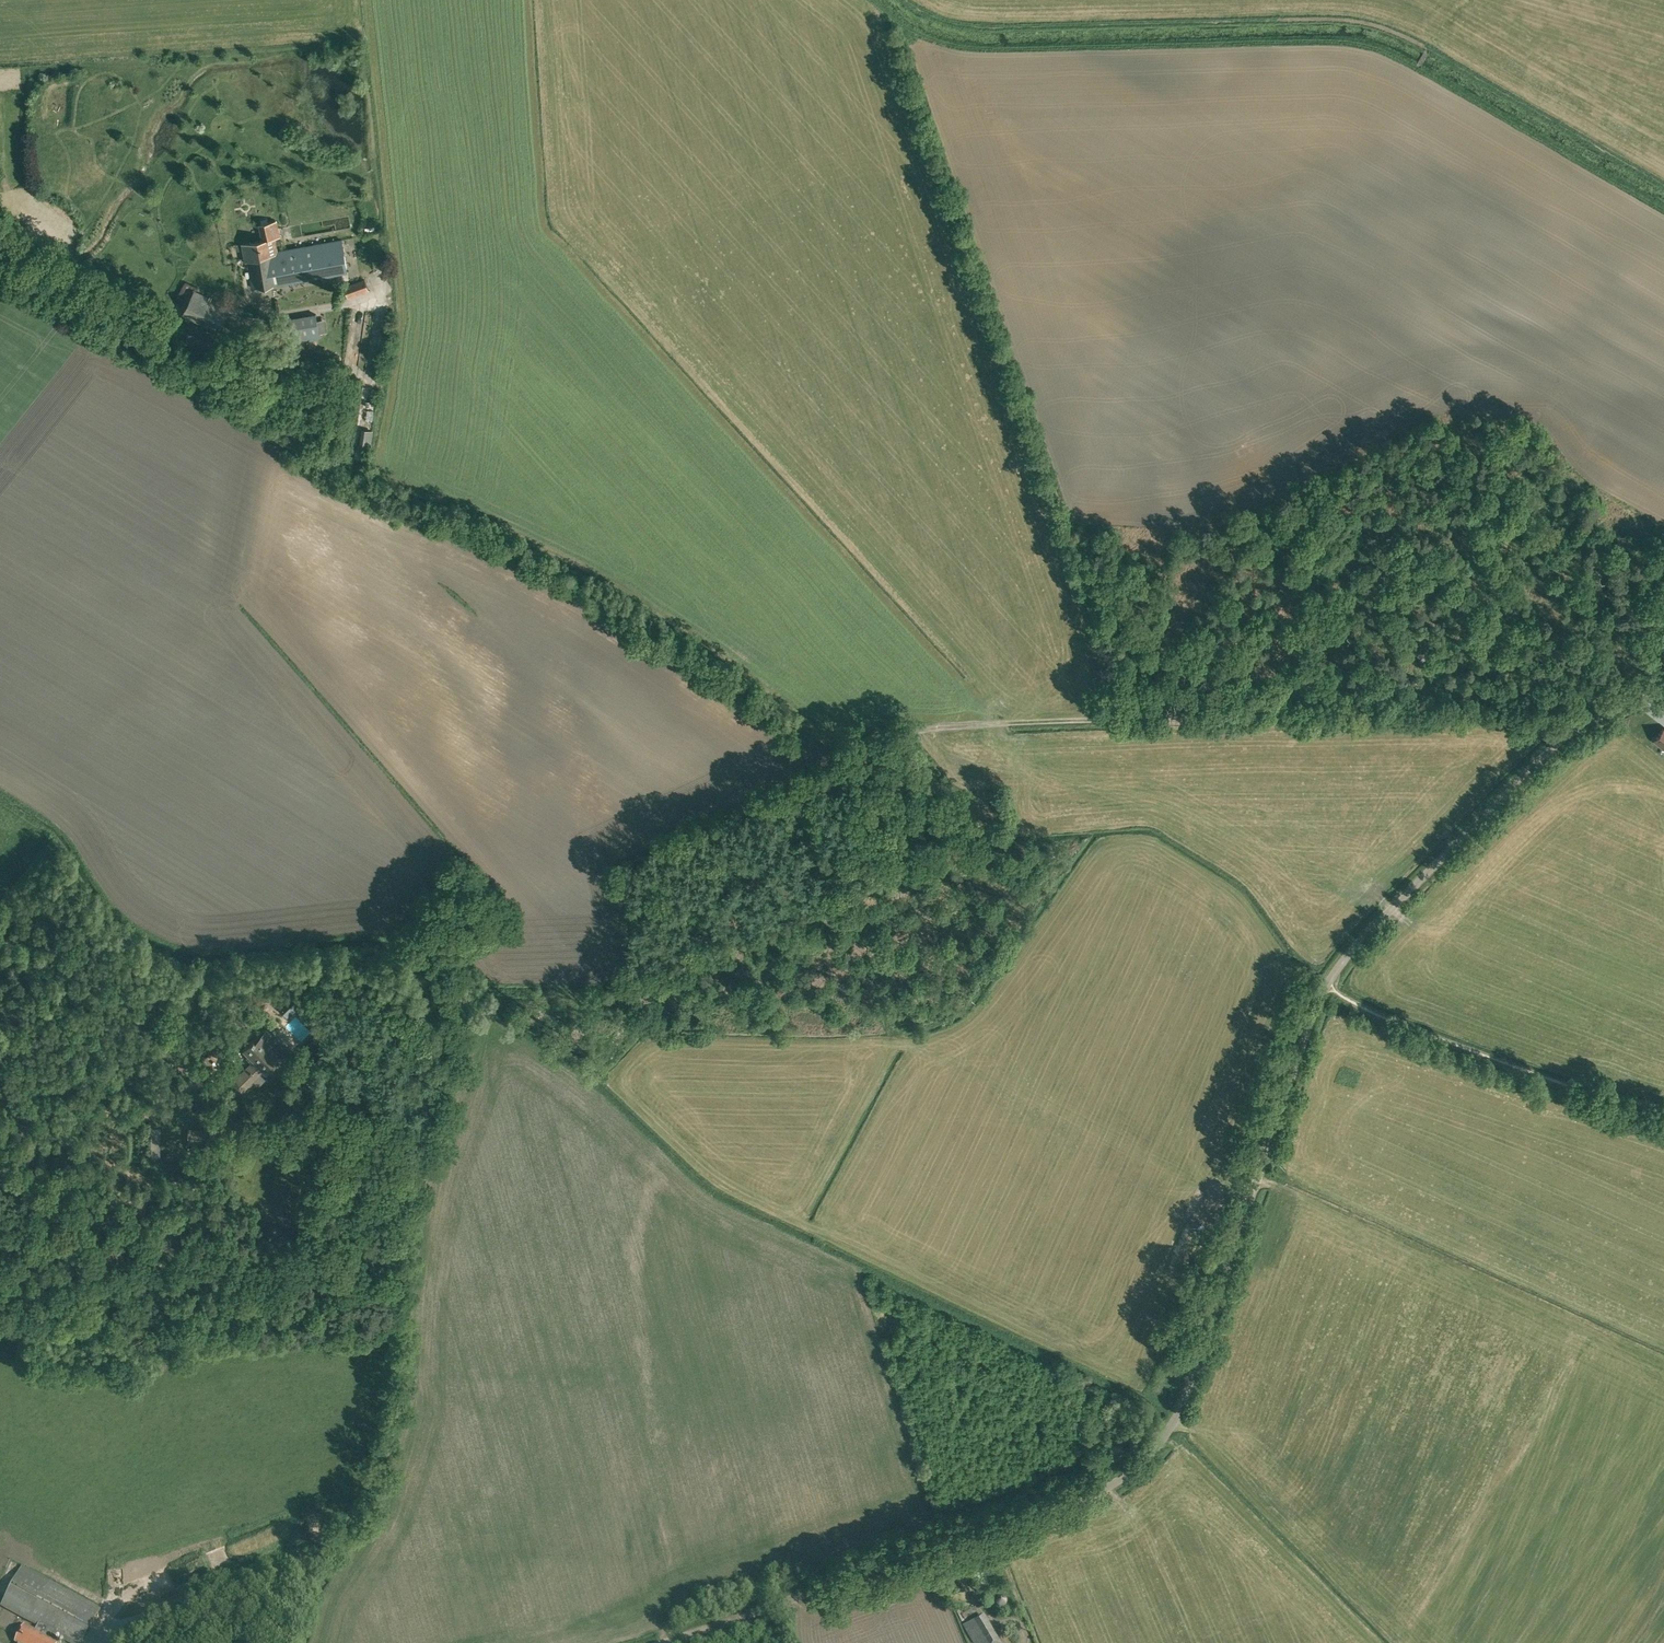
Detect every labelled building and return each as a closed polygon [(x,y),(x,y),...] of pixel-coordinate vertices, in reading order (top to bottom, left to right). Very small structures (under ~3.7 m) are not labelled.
[(252,288),(347,272),(342,240),(277,252),(274,238),(280,236),(276,221),(259,224),(263,239),(242,244),(245,261),(248,261),(252,288)] [(350,281),(343,284),(348,298),(369,290),(365,279),(351,283),(350,281)] [(228,307),(193,291),(182,316),(217,332),(228,307)] [(318,323),(316,314),(290,318),(294,342),(320,337),(319,333),(325,332),(323,322),(318,323)] [(1654,739),(1663,747),(1663,727),(1654,739)] [(298,995),(295,992),(291,996),(279,1008),(288,1016),(294,1010),(303,1000),(298,995)] [(265,1070),(286,1048),(271,1033),(264,1039),(260,1035),(254,1041),(252,1039),(250,1041),(250,1042),(243,1049),(249,1055),(247,1057),(252,1062),(232,1081),(241,1091),(264,1069),(265,1070)] [(205,1144),(206,1128),(188,1128),(187,1144),(205,1144)] [(23,1566),(1,1605),(38,1626),(52,1633),(71,1642),(82,1642),(101,1609),(23,1566)] [(984,1615),(982,1617),(981,1614),(963,1625),(973,1642),(1000,1642),(984,1615)] [(38,1626),(36,1631),(25,1625),(16,1642),(17,1642),(57,1642),(58,1642),(49,1638),(52,1633),(38,1626)]
